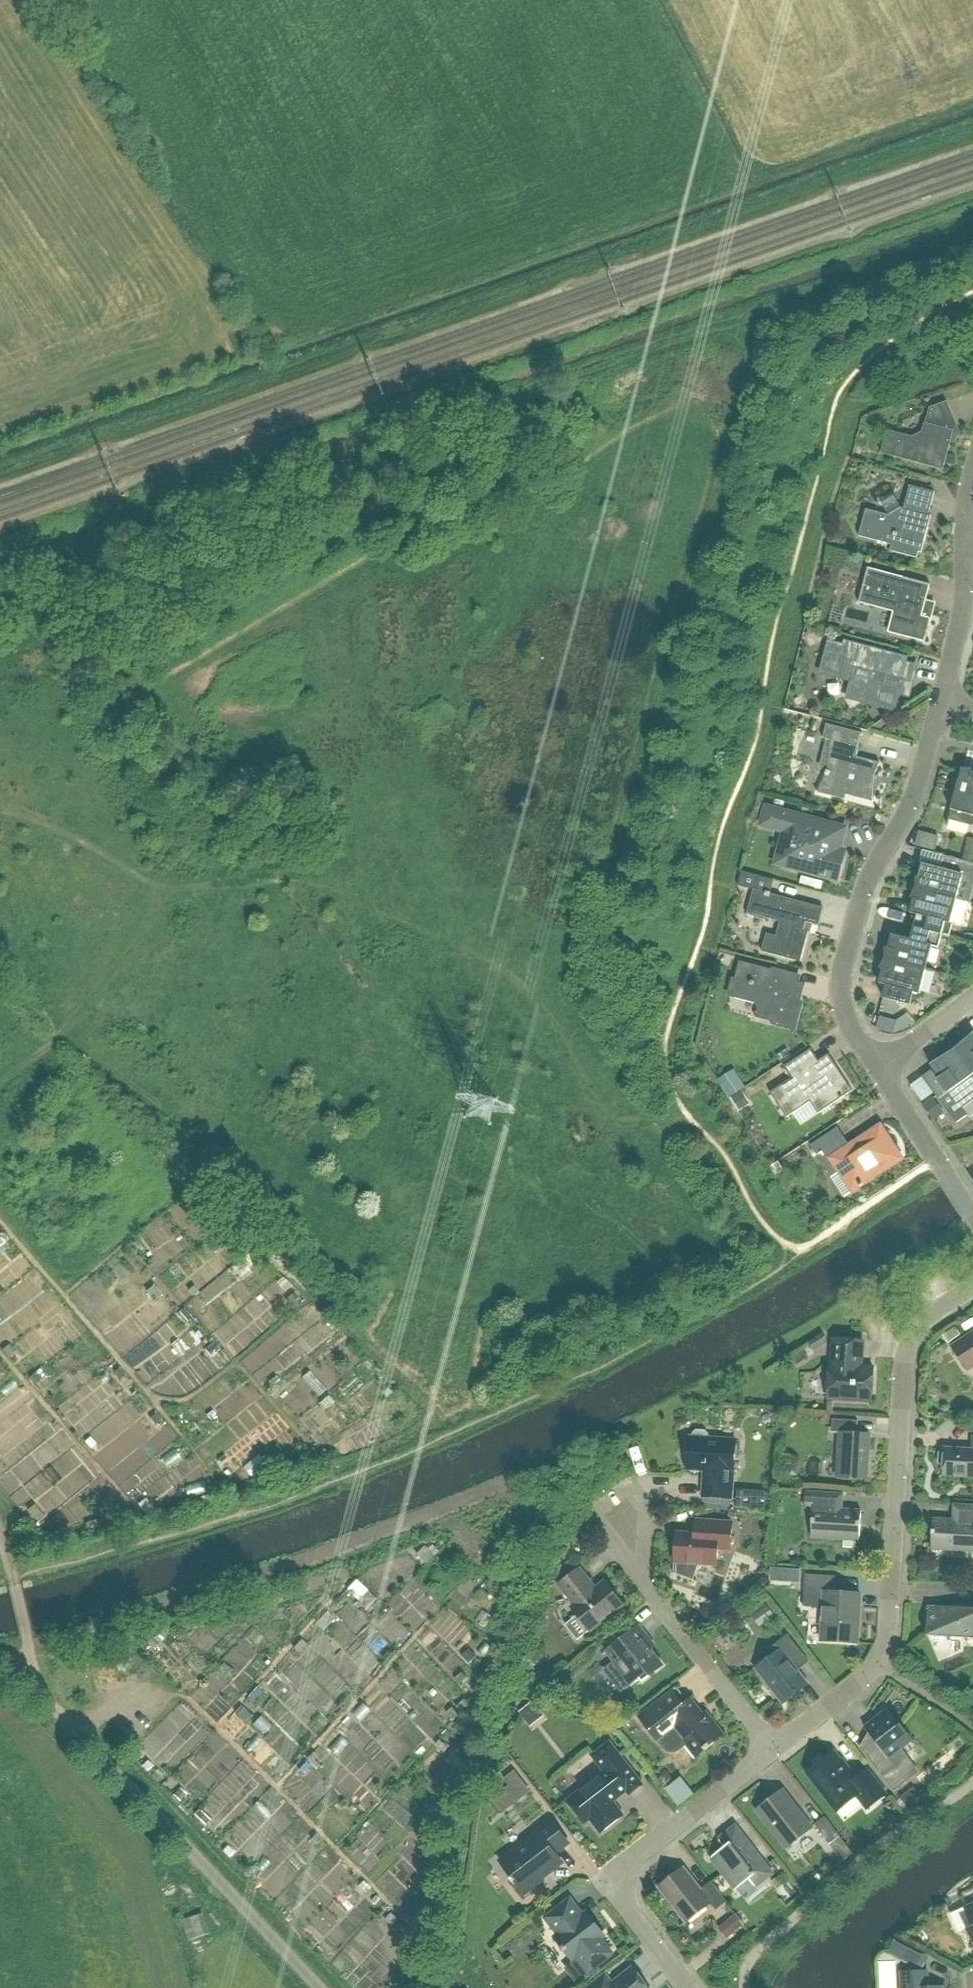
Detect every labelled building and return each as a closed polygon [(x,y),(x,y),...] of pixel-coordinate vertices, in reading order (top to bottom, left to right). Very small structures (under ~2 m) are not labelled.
[(923,433),(913,438),(888,431),(882,454),(944,470),(954,433),(955,433),(956,432),(954,431),(956,423),(947,402),(930,408),(926,424),(925,424),(923,433)] [(866,510),(859,537),(892,545),(891,551),(918,559),(919,553),(922,553),(932,516),(929,516),(935,493),(910,486),(904,509),(902,508),(889,516),(866,510)] [(868,568),(859,603),(860,604),(861,602),(896,611),(891,631),(924,640),(924,642),(925,643),(931,619),(922,616),(930,586),(931,586),(931,585),(904,578),(904,580),(869,571),(869,569),(868,568)] [(830,643),(822,673),(853,681),(849,698),(894,710),(899,693),(903,694),(905,686),(906,682),(912,683),(916,667),(905,664),(906,659),(891,655),(889,659),(870,654),(871,650),(846,643),(845,647),(830,643)] [(818,792),(818,793),(845,800),(845,799),(846,795),(873,802),(873,801),(875,776),(880,765),(881,764),(857,758),(858,747),(861,736),(863,736),(863,734),(827,725),(823,739),(831,741),(828,771),(827,771),(826,775),(827,776),(819,792),(818,792)] [(962,769),(961,775),(949,819),(972,825),(972,770),(962,769)] [(767,808),(763,826),(786,832),(781,849),(792,852),(788,867),(835,879),(836,874),(840,873),(843,860),(841,857),(842,851),(840,851),(845,829),(767,808)] [(920,878),(917,878),(916,888),(966,902),(970,903),(972,891),(972,864),(945,856),(942,869),(923,864),(920,878)] [(771,894),(771,893),(774,881),(743,871),(739,885),(754,890),(747,916),(749,916),(749,914),(780,922),(777,937),(767,934),(762,952),(801,962),(809,933),(804,931),(806,922),(819,926),(824,908),(771,894)] [(966,902),(916,888),(911,898),(914,899),(910,913),(917,915),(914,927),(912,926),(912,927),(952,937),(942,934),(946,923),(951,924),(957,900),(966,902)] [(892,935),(889,949),(886,948),(885,959),(935,972),(926,969),(932,947),(939,948),(942,935),(951,938),(952,937),(912,927),(914,928),(911,940),(892,935)] [(935,972),(885,959),(881,969),(883,970),(879,984),(887,985),(883,998),(911,1006),(914,993),(920,994),(926,970),(935,973),(935,972)] [(761,1008),(759,1019),(773,1022),(772,1025),(796,1032),(804,1005),(798,1003),(803,983),(797,982),(799,975),(772,968),(771,973),(759,970),(760,967),(740,961),(731,994),(757,1001),(761,1008)] [(911,1011),(896,1022),(903,1031),(917,1019),(918,1021),(925,1015),(920,1008),(913,1014),(911,1011)] [(954,1050),(955,1051),(954,1051),(972,1077),(972,1034),(954,1050)] [(811,1049),(785,1067),(792,1079),(770,1093),(787,1118),(815,1100),(817,1103),(830,1106),(833,1104),(834,1104),(853,1091),(829,1054),(819,1061),(811,1049)] [(953,1052),(953,1051),(930,1065),(934,1070),(924,1077),(922,1075),(921,1075),(958,1126),(959,1125),(958,1123),(967,1116),(969,1118),(970,1117),(963,1109),(972,1102),(972,1077),(954,1051),(953,1052)] [(744,1113),(756,1106),(738,1075),(726,1081),(744,1113)] [(945,1111),(934,1097),(923,1105),(934,1120),(945,1111)] [(844,1197),(854,1191),(873,1179),(871,1175),(883,1168),(884,1169),(900,1159),(880,1128),(851,1148),(838,1128),(810,1146),(844,1197)] [(961,1334),(956,1326),(943,1335),(949,1343),(961,1334)] [(953,1347),(968,1370),(972,1366),(972,1334),(953,1347)] [(831,1366),(829,1399),(872,1401),(874,1368),(860,1367),(861,1355),(863,1355),(864,1341),(834,1339),(832,1366),(831,1366)] [(833,1419),(832,1433),(840,1433),(837,1477),(868,1479),(870,1434),(858,1433),(859,1421),(833,1419)] [(688,1469),(714,1471),(713,1482),(705,1481),(704,1497),(732,1499),(733,1472),(735,1472),(737,1440),(709,1438),(709,1434),(706,1431),(697,1430),(694,1433),(693,1438),(690,1437),(688,1469)] [(946,1451),(942,1451),(939,1453),(939,1463),(941,1466),(945,1466),(944,1475),(972,1477),(972,1436),(972,1450),(946,1449),(946,1451)] [(640,1478),(651,1473),(641,1447),(630,1451),(640,1478)] [(76,1449),(62,1463),(73,1474),(87,1460),(76,1449)] [(274,1485),(257,1462),(243,1472),(260,1495),(274,1485)] [(844,1494),(806,1492),(806,1508),(814,1509),(812,1538),(860,1541),(862,1511),(839,1509),(840,1495),(843,1495),(844,1494)] [(932,1549),(972,1552),(972,1506),(954,1505),(954,1506),(958,1506),(958,1520),(934,1519),(932,1549)] [(695,1534),(677,1533),(674,1574),(693,1581),(699,1564),(717,1565),(719,1549),(731,1550),(733,1523),(696,1521),(695,1534)] [(575,1605),(572,1607),(591,1631),(624,1605),(605,1582),(596,1589),(580,1569),(560,1585),(575,1605)] [(806,1574),(804,1607),(824,1608),(822,1641),(858,1643),(861,1593),(835,1592),(836,1576),(806,1574)] [(349,1586),(361,1597),(370,1586),(358,1575),(349,1586)] [(724,1593),(710,1601),(720,1616),(733,1608),(724,1593)] [(394,1606),(407,1623),(415,1618),(401,1600),(394,1606)] [(928,1606),(927,1636),(972,1638),(972,1608),(928,1606)] [(642,1625),(628,1635),(603,1654),(604,1655),(608,1652),(615,1662),(613,1664),(621,1675),(622,1675),(622,1678),(623,1681),(626,1683),(629,1684),(627,1686),(628,1687),(639,1678),(643,1682),(663,1666),(651,1650),(657,1645),(642,1625)] [(344,1626),(336,1634),(351,1650),(359,1641),(344,1626)] [(781,1649),(756,1669),(784,1704),(809,1684),(794,1665),(805,1656),(788,1635),(777,1644),(781,1649)] [(210,1672),(226,1657),(210,1641),(195,1655),(210,1672)] [(675,1690),(670,1694),(640,1717),(664,1749),(669,1752),(673,1753),(677,1752),(680,1751),(690,1743),(699,1754),(696,1757),(697,1757),(711,1746),(710,1745),(724,1734),(712,1719),(709,1722),(691,1699),(685,1704),(675,1690)] [(293,1711),(280,1718),(287,1732),(300,1725),(293,1711)] [(863,1749),(882,1775),(894,1790),(908,1780),(901,1771),(911,1763),(901,1750),(913,1741),(914,1740),(901,1724),(898,1727),(885,1711),(884,1712),(866,1726),(865,1727),(875,1740),(863,1749)] [(614,1802),(621,1796),(627,1792),(629,1795),(643,1784),(610,1740),(591,1755),(604,1772),(567,1800),(586,1824),(590,1820),(601,1833),(624,1815),(614,1802)] [(838,1812),(858,1796),(868,1809),(887,1795),(867,1769),(855,1778),(850,1772),(852,1771),(843,1760),(842,1761),(834,1751),(807,1772),(838,1812)] [(361,1775),(345,1780),(351,1795),(367,1790),(361,1775)] [(758,1810),(787,1848),(812,1828),(784,1790),(758,1810)] [(825,1817),(815,1824),(830,1844),(840,1836),(825,1817)] [(512,1877),(510,1879),(513,1882),(515,1881),(526,1894),(544,1881),(542,1878),(563,1862),(557,1854),(570,1844),(551,1819),(536,1831),(538,1833),(501,1862),(512,1877)] [(736,1827),(719,1840),(724,1847),(712,1857),(737,1889),(750,1880),(755,1886),(772,1873),(736,1827)] [(374,1871),(386,1858),(362,1836),(350,1850),(374,1871)] [(659,1887),(686,1923),(711,1903),(717,1910),(727,1903),(711,1882),(701,1889),(684,1868),(659,1887)] [(563,1947),(565,1951),(587,1979),(600,1968),(597,1964),(611,1953),(600,1939),(603,1936),(586,1914),(583,1917),(570,1901),(548,1918),(561,1934),(557,1937),(564,1946),(563,1947)] [(964,1908),(972,1926),(967,1928),(972,1942),(972,1904),(964,1908)] [(729,1938),(749,1925),(741,1913),(722,1926),(729,1938)] [(922,1970),(928,1957),(895,1940),(888,1953),(922,1970)] [(587,1987),(642,1987),(646,1985),(633,1967),(614,1982),(607,1973),(587,1987)] [(945,1987),(928,1987),(927,1971),(902,1972),(903,1987),(945,1987)] [(378,1977),(364,1987),(387,1987),(378,1977)]
